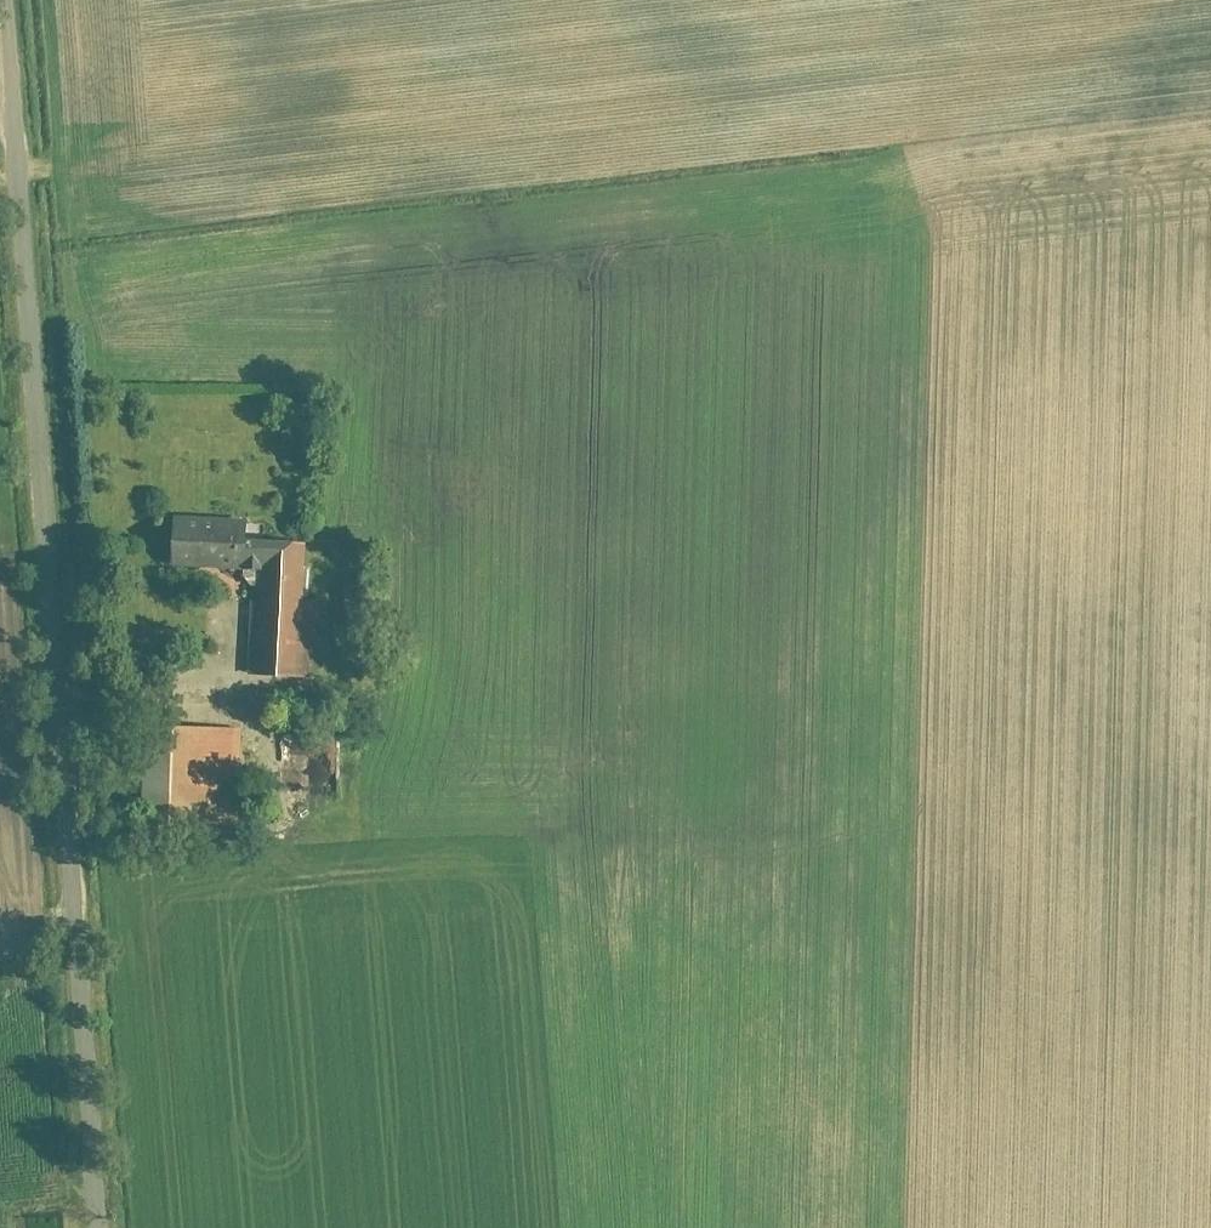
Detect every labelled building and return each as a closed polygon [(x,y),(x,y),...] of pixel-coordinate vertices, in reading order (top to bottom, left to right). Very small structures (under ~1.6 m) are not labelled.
[(178,518),(174,574),(256,580),(250,674),(311,678),(319,566),(294,565),(297,526),(178,518)] [(137,731),(136,842),(253,843),(254,732),(137,731)]
